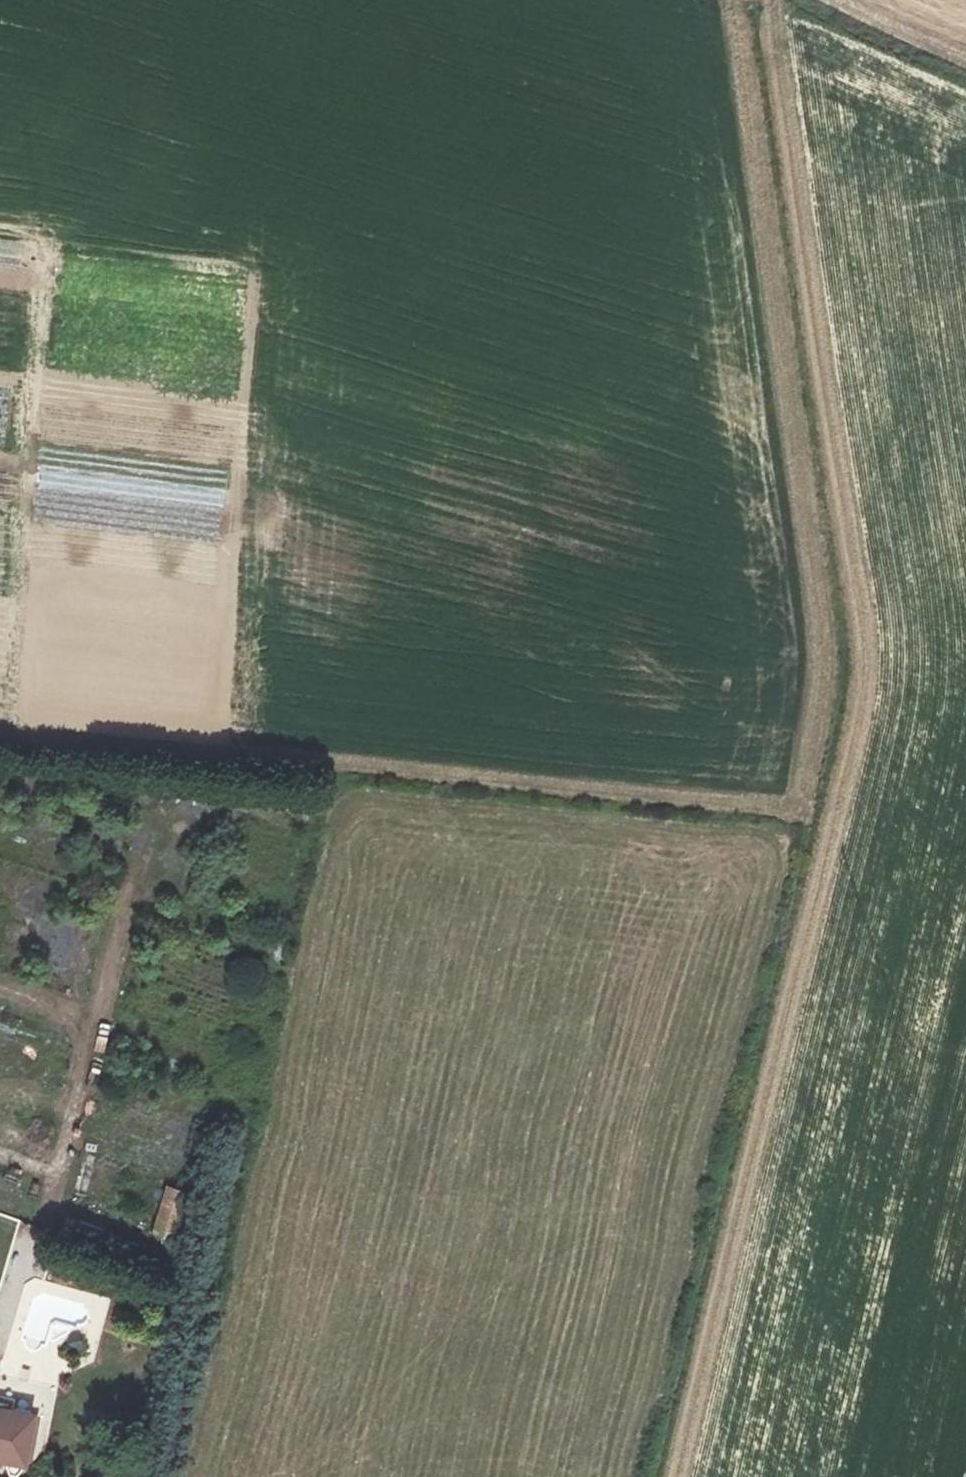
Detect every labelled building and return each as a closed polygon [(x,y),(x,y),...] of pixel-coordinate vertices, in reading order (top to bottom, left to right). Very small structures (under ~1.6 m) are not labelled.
[(163,1185),(150,1235),(170,1240),(183,1190),(163,1185)] [(0,1410),(0,1459),(26,1463),(34,1416),(0,1410)]
